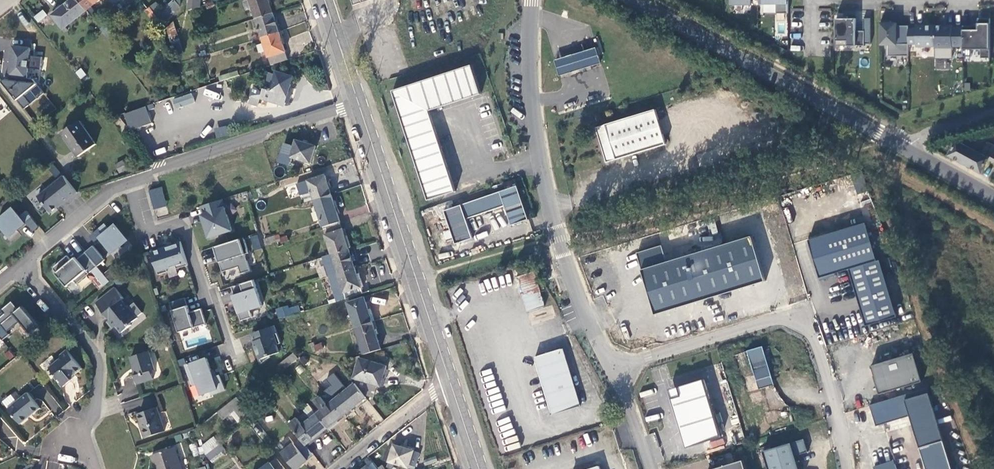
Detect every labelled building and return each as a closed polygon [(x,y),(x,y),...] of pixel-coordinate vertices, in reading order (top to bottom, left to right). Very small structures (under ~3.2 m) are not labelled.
[(61,25),(85,6),(81,0),(65,0),(50,12),(61,25)] [(254,16),(271,11),(270,10),(267,0),(249,0),(254,16)] [(760,4),(774,4),(774,13),(785,13),(785,0),(760,0),(760,4)] [(150,4),(146,6),(150,11),(148,12),(151,17),(157,15),(150,4)] [(42,10),(33,16),(37,22),(47,15),(42,10)] [(277,30),(271,11),(254,16),(260,35),(277,30)] [(987,57),(987,17),(975,17),(975,29),(971,29),(970,25),(960,25),(960,56),(969,56),(969,49),(978,48),(978,57),(987,57)] [(853,18),(834,18),(833,41),(845,40),(845,45),(862,45),(862,31),(853,31),(853,18)] [(99,24),(106,34),(112,30),(105,20),(99,24)] [(888,20),(878,20),(878,44),(886,44),(886,55),(906,55),(906,43),(906,28),(906,25),(888,25),(888,20)] [(175,23),(165,25),(168,40),(177,39),(175,23)] [(932,46),(932,25),(914,25),(914,28),(906,28),(906,43),(914,43),(914,46),(932,46)] [(950,27),(949,25),(932,25),(932,47),(950,47),(950,46),(957,46),(957,27),(950,27)] [(265,49),(269,62),(285,58),(277,30),(260,35),(262,43),(257,44),(258,50),(265,49)] [(509,30),(497,30),(496,42),(509,43),(509,30)] [(11,43),(9,62),(8,69),(25,71),(27,44),(11,43)] [(595,48),(555,60),(560,76),(600,63),(595,48)] [(475,65),(394,90),(429,202),(459,192),(434,113),(485,98),(475,65)] [(217,74),(219,79),(238,72),(237,68),(217,74)] [(293,73),(276,68),(275,72),(271,88),(259,84),(254,83),(251,93),(261,96),(284,103),(286,98),(289,99),(293,85),(290,83),(293,73)] [(264,69),(259,84),(271,88),(275,72),(264,69)] [(175,108),(194,102),(191,93),(172,99),(175,108)] [(37,109),(45,117),(55,106),(46,99),(37,109)] [(128,130),(151,124),(146,106),(123,113),(128,130)] [(655,109),(595,128),(606,163),(666,145),(655,109)] [(93,140),(76,117),(59,129),(76,152),(93,140)] [(291,146),(287,145),(283,158),(292,160),(293,155),(309,159),(314,143),(294,137),(291,146)] [(993,161),(993,146),(989,143),(983,154),(957,140),(950,155),(982,173),(988,160),(993,162),(993,161)] [(119,172),(126,169),(122,160),(115,164),(119,172)] [(52,163),(47,168),(55,177),(60,173),(52,163)] [(76,189),(62,171),(36,192),(49,208),(60,199),(61,200),(76,189)] [(323,171),(306,177),(313,196),(330,191),(323,171)] [(161,184),(148,187),(153,206),(166,202),(161,184)] [(517,184),(499,189),(443,208),(455,243),(472,237),(466,218),(504,205),(511,226),(528,220),(517,184)] [(313,196),(321,224),(338,219),(330,191),(313,196)] [(220,196),(199,202),(204,218),(202,219),(207,234),(230,227),(220,196)] [(0,213),(0,222),(8,232),(25,219),(24,218),(30,212),(25,206),(19,212),(12,204),(0,213)] [(38,222),(30,212),(24,218),(25,219),(32,228),(38,222)] [(126,236),(114,220),(109,225),(104,219),(98,224),(103,230),(99,233),(111,248),(126,236)] [(321,224),(330,251),(347,245),(338,219),(321,224)] [(866,222),(809,240),(821,281),(835,276),(835,274),(850,269),(878,261),(878,260),(866,222)] [(103,230),(98,224),(90,230),(96,236),(99,233),(103,230)] [(236,263),(239,270),(248,267),(243,250),(246,249),(242,234),(211,243),(214,253),(212,254),(213,254),(218,252),(219,255),(217,256),(220,268),(236,263)] [(249,236),(252,250),(261,248),(258,234),(249,236)] [(662,245),(637,253),(656,315),(766,281),(752,236),(667,262),(662,245)] [(713,243),(711,236),(701,238),(703,245),(713,243)] [(179,237),(150,246),(157,270),(166,267),(165,264),(174,261),(175,264),(186,261),(179,237)] [(330,251),(336,269),(353,264),(347,245),(330,251)] [(55,268),(55,269),(66,282),(72,276),(75,280),(88,269),(96,262),(84,248),(75,255),(77,256),(73,260),(70,256),(66,251),(53,261),(53,262),(52,263),(52,264),(52,265),(53,265),(53,266),(55,268)] [(878,261),(850,269),(867,326),(898,317),(881,260),(878,260),(878,261)] [(330,271),(338,297),(345,295),(342,288),(359,284),(353,264),(336,269),(330,271)] [(225,280),(240,275),(237,266),(222,271),(225,280)] [(122,268),(113,275),(118,281),(127,274),(122,268)] [(534,272),(516,278),(521,293),(527,312),(545,306),(540,292),(546,290),(542,280),(537,281),(534,272)] [(252,276),(229,282),(232,291),(231,292),(238,316),(249,313),(247,306),(260,302),(252,276)] [(113,282),(94,297),(113,321),(114,321),(119,327),(129,320),(128,318),(135,312),(126,302),(125,302),(119,294),(121,293),(113,282)] [(187,307),(183,293),(168,298),(177,327),(204,319),(199,304),(187,307)] [(371,319),(362,294),(346,299),(354,324),(371,319)] [(0,305),(2,306),(0,308),(0,333),(1,335),(9,329),(7,326),(19,316),(30,328),(38,321),(22,300),(18,304),(11,295),(0,305)] [(551,306),(531,315),(534,323),(555,315),(551,306)] [(362,351),(379,345),(377,337),(371,319),(354,324),(359,343),(362,351)] [(249,330),(260,358),(268,351),(276,348),(274,340),(278,338),(272,320),(249,330)] [(147,344),(130,350),(133,360),(132,360),(135,368),(134,369),(136,377),(152,371),(150,364),(153,363),(147,344)] [(80,364),(66,345),(60,350),(59,354),(49,362),(54,369),(51,372),(60,382),(70,374),(69,373),(80,364)] [(747,350),(758,388),(774,383),(762,345),(747,350)] [(288,346),(273,357),(276,360),(291,349),(288,346)] [(277,362),(292,350),(291,349),(276,360),(277,362)] [(581,406),(563,349),(535,357),(553,414),(581,406)] [(204,353),(184,360),(191,380),(196,378),(200,390),(209,387),(210,390),(223,385),(217,371),(212,373),(204,353)] [(914,353),(871,366),(879,394),(922,382),(914,353)] [(293,354),(280,362),(284,368),(297,360),(293,354)] [(357,355),(351,375),(367,380),(363,393),(370,395),(374,382),(377,383),(383,364),(357,355)] [(703,378),(678,386),(671,397),(686,446),(721,436),(703,378)] [(340,412),(363,394),(353,381),(330,398),(340,412)] [(26,386),(7,402),(20,417),(39,402),(26,386)] [(928,388),(870,405),(874,419),(881,417),(883,424),(910,416),(920,448),(944,441),(928,388)] [(330,398),(315,410),(326,423),(340,412),(330,398)] [(367,400),(362,405),(376,423),(382,418),(367,400)] [(156,401),(137,407),(141,421),(140,422),(143,431),(163,425),(156,401)] [(310,403),(287,421),(299,434),(303,440),(326,423),(315,410),(310,403)] [(881,417),(874,419),(876,426),(883,424),(881,417)] [(285,444),(279,449),(293,466),(302,460),(298,456),(302,453),(291,440),(287,433),(281,438),(285,444)] [(211,434),(201,442),(204,451),(217,441),(211,434)] [(302,453),(298,456),(302,460),(312,452),(309,448),(303,440),(299,434),(296,436),(291,440),(302,453)] [(710,448),(725,443),(723,437),(708,442),(710,448)] [(795,455),(808,451),(804,438),(762,451),(768,468),(799,468),(795,455)] [(172,441),(150,449),(157,468),(182,468),(172,441)] [(222,447),(217,441),(204,451),(206,459),(222,447)] [(397,449),(391,447),(387,461),(409,468),(410,464),(417,466),(421,453),(397,447),(397,449)] [(274,454),(267,460),(267,459),(255,468),(286,468),(274,454)] [(895,459),(875,465),(876,468),(898,468),(895,459)] [(714,468),(746,468),(743,460),(714,468)]
